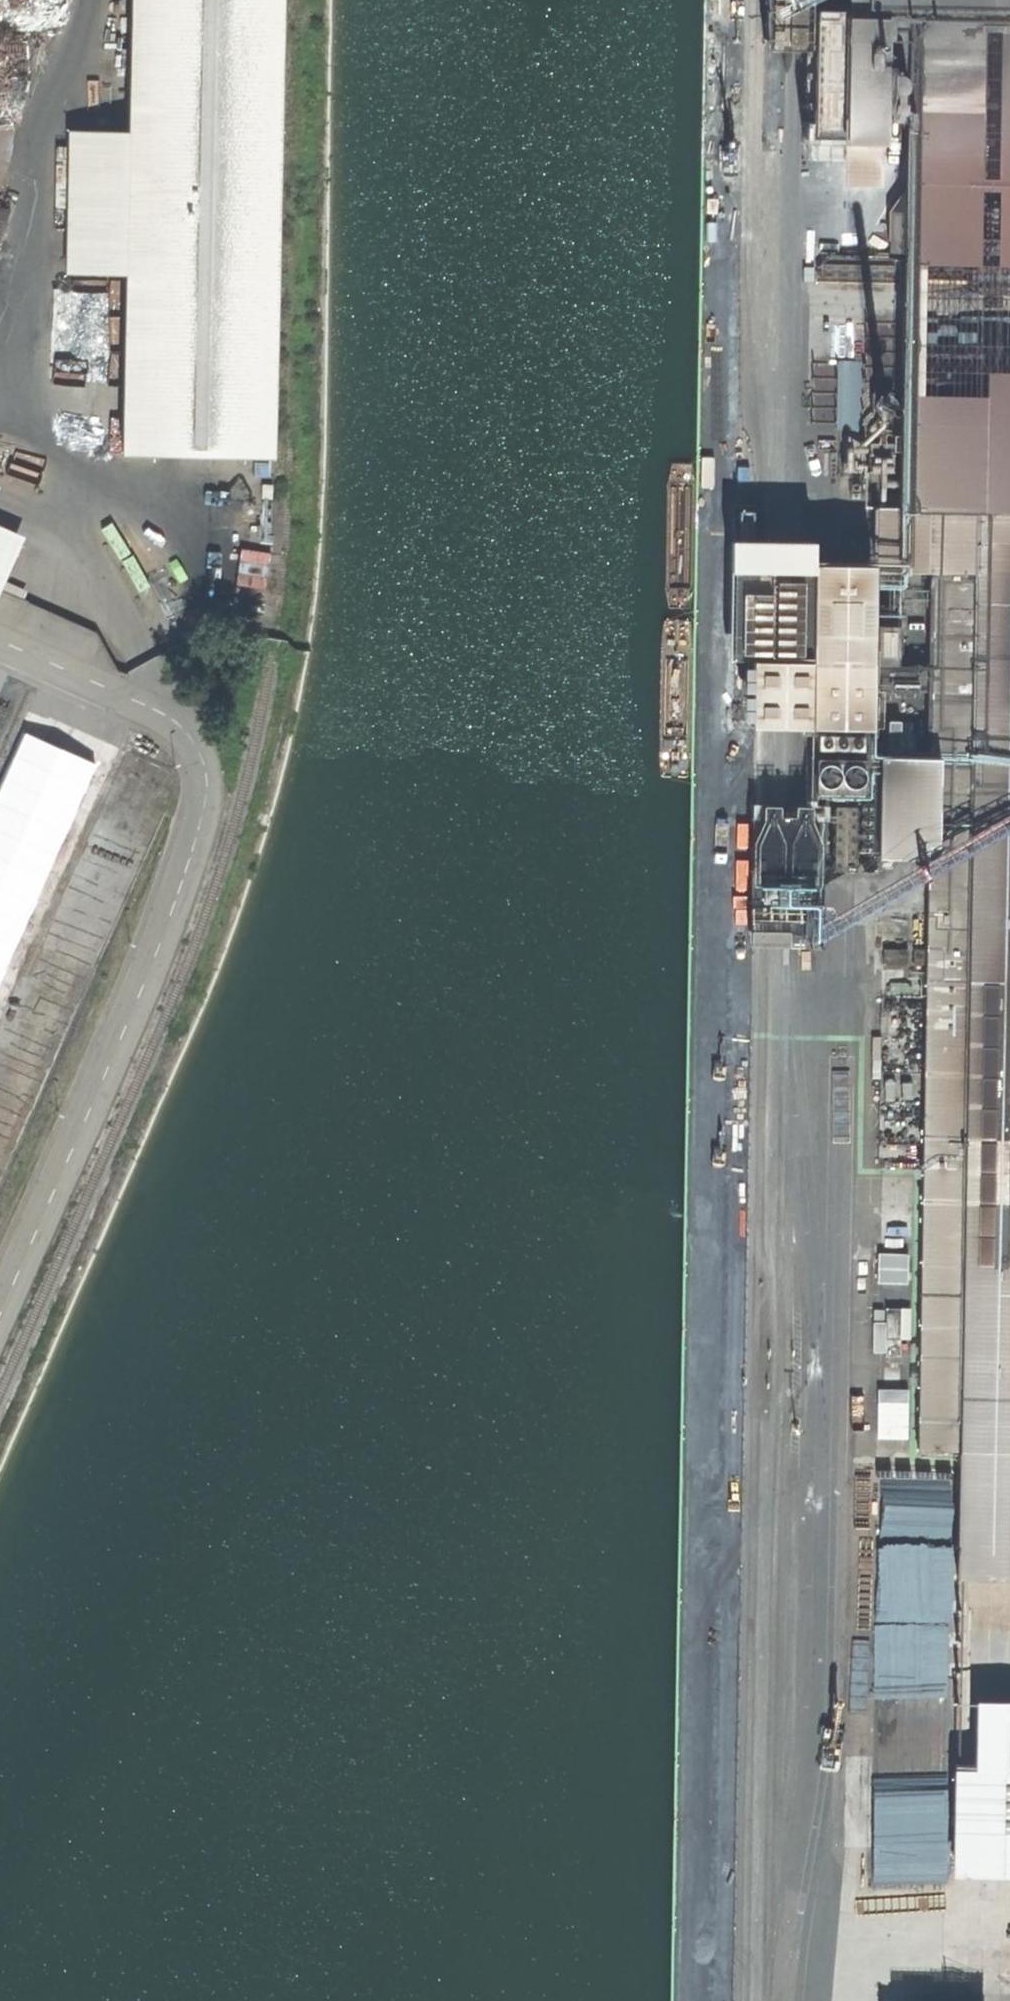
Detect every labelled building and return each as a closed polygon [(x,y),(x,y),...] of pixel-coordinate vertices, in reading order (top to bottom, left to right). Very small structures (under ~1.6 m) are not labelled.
[(144,134),(140,275),(136,457),(284,461),(295,0),(147,0),(144,134)] [(864,8),(854,8),(854,11),(852,136),(851,166),(881,166),(881,115),(907,115),(902,440),(901,473),(901,507),(1009,509),(1009,0),(864,0),(864,8)] [(852,136),(854,11),(817,4),(816,37),(814,131),(852,136)] [(140,275),(144,134),(71,132),(68,273),(140,275)] [(889,396),(881,397),(877,403),(878,410),(885,414),(893,411),(895,403),(893,399),(889,396)] [(901,473),(902,440),(869,440),(869,473),(901,473)] [(901,507),(877,506),(876,571),(933,572),(932,665),(931,691),(930,757),(880,756),(879,801),(878,856),(927,857),(926,948),(926,964),(918,1450),(960,1450),(958,1573),(1009,1574),(1009,509),(901,507)] [(738,541),(752,541),(752,510),(737,511),(738,541)] [(23,537),(0,527),(0,591),(23,537)] [(751,726),(810,727),(813,564),(813,543),(767,542),(752,541),(738,541),(730,541),(728,660),(752,659),(751,726)] [(241,549),(235,599),(265,602),(271,553),(241,549)] [(870,728),(873,565),(813,564),(810,727),(870,728)] [(931,691),(932,665),(898,665),(898,627),(878,627),(877,691),(931,691)] [(870,728),(810,727),(809,793),(830,792),(830,779),(861,779),(861,792),(869,793),(870,728)] [(830,779),(830,792),(861,792),(861,779),(830,779)] [(861,792),(830,792),(830,801),(861,801),(861,792)] [(861,801),(830,801),(830,872),(878,873),(878,856),(879,801),(861,801)] [(812,817),(749,816),(749,930),(798,931),(812,931),(811,903),(812,817)] [(143,861),(149,846),(102,824),(95,839),(113,847),(143,861)] [(814,903),(811,903),(812,931),(798,931),(798,946),(814,946),(814,903)] [(926,964),(926,948),(913,949),(913,964),(926,964)] [(907,964),(907,949),(883,949),(883,964),(907,964)] [(889,1308),(884,1308),(884,1357),(901,1357),(900,1308),(912,1308),(912,1256),(888,1256),(889,1308)] [(881,1434),(910,1434),(908,1385),(880,1386),(881,1434)] [(954,1765),(980,1766),(981,1698),(1009,1698),(1009,1574),(958,1573),(954,1765)] [(981,1698),(980,1766),(954,1765),(952,1852),(1009,1853),(1009,1698),(981,1698)] [(899,1852),(872,1853),(873,1881),(917,1880),(917,1873),(900,1874),(899,1852)]
